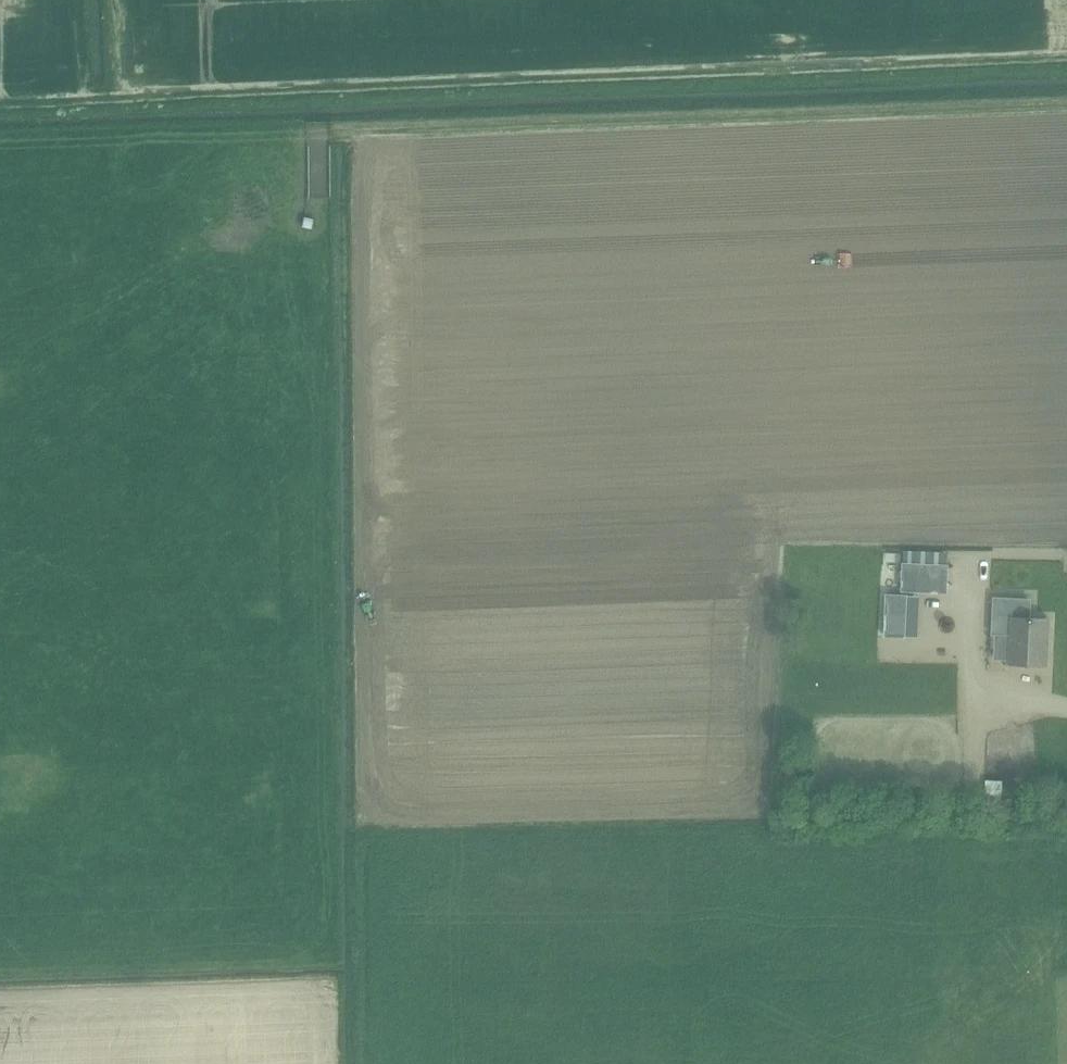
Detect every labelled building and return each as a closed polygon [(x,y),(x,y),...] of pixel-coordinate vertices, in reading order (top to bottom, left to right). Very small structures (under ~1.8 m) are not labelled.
[(902,563),(901,592),(947,594),(948,565),(902,563)] [(886,595),(883,638),(904,639),(904,637),(906,596),(886,595)] [(1048,618),(1027,617),(1011,617),(1010,635),(996,634),(995,657),(1009,658),(1009,664),(1046,666),(1048,618)]
